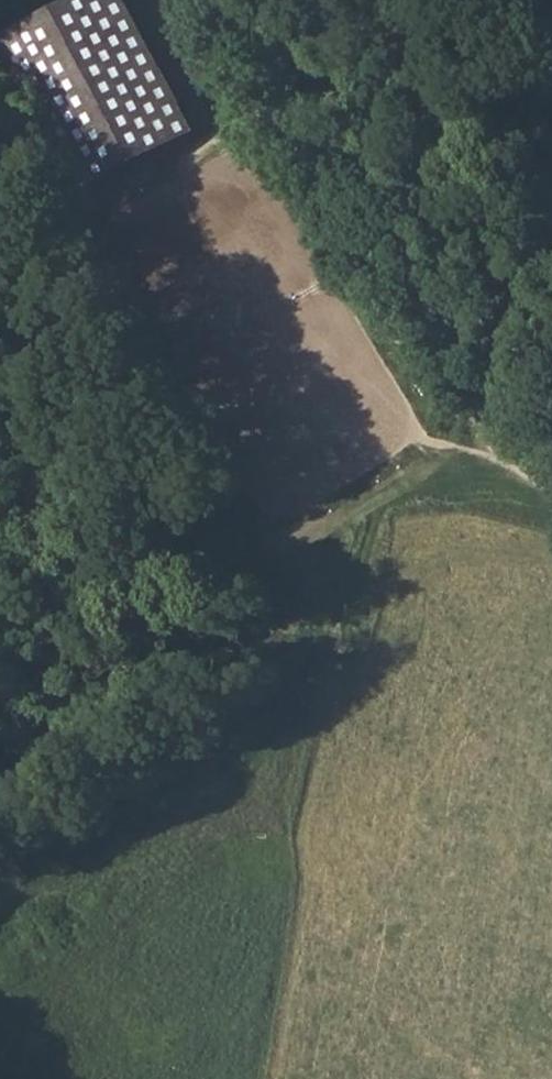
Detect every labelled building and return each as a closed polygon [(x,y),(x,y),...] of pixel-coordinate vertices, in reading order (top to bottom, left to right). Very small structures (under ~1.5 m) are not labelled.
[(0,37),(0,38),(80,194),(195,131),(126,0),(71,0),(0,37)]
